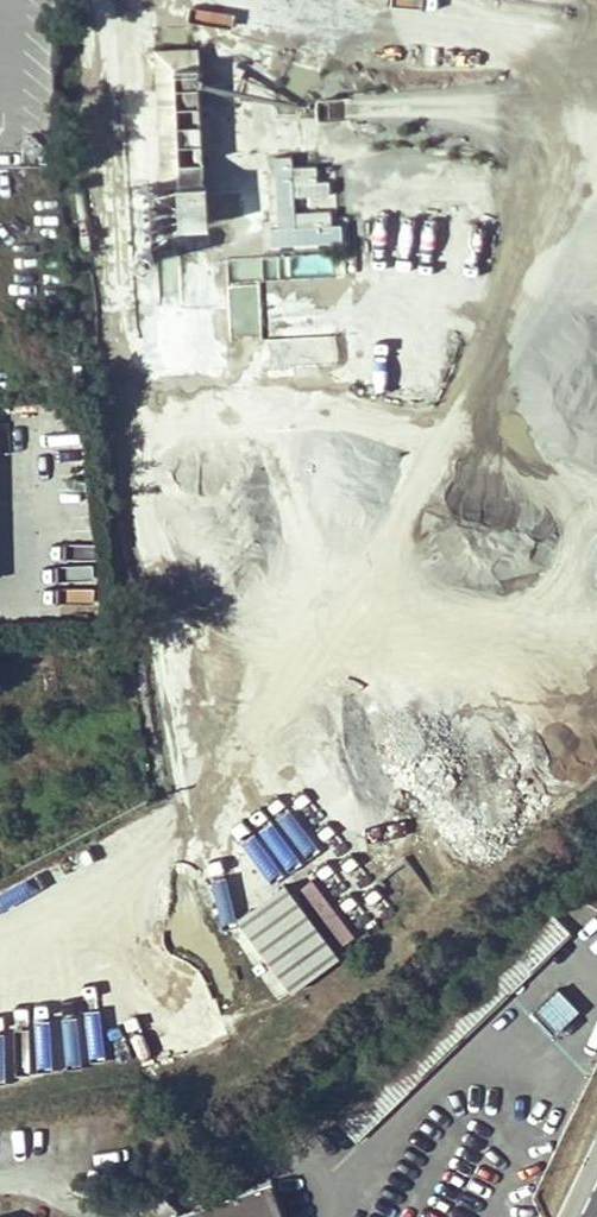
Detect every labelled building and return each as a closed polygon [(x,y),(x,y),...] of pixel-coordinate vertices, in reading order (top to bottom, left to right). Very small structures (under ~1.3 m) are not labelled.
[(204,240),(201,50),(152,51),(155,241),(204,240)] [(295,206),(326,205),(325,162),(269,163),(270,246),(337,246),(336,212),(295,212),(295,206)] [(267,340),(268,364),(336,363),(335,338),(267,340)] [(281,887),(228,931),(286,999),(338,956),(281,887)] [(505,956),(358,1098),(378,1119),(569,933),(550,912),(505,956)] [(356,1139),(378,1119),(358,1098),(337,1118),(356,1139)] [(273,1191),(197,1216),(282,1216),(273,1191)]
